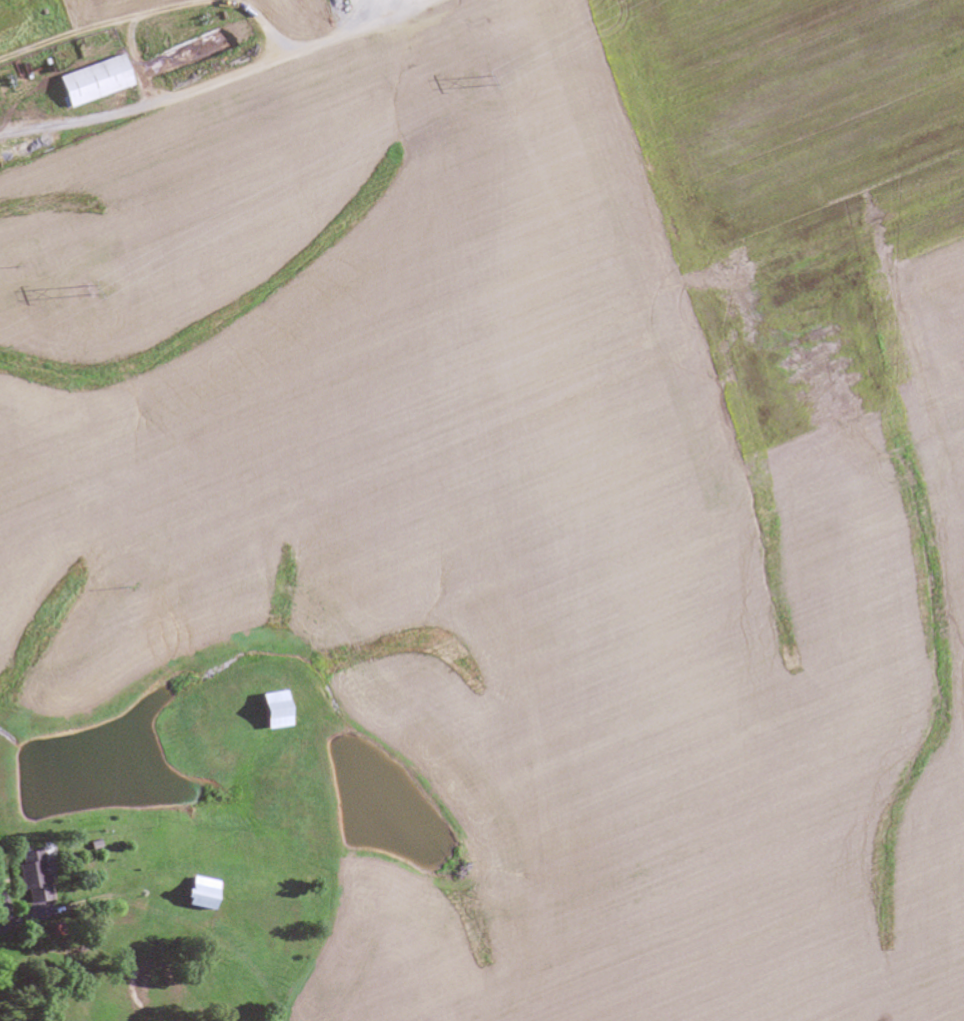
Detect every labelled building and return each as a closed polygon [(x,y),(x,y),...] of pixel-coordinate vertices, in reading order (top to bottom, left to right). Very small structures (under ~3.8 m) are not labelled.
[(58,74),(123,50),(134,81),(69,105),(58,74)] [(285,728),(281,692),(255,695),(260,731),(285,728)] [(18,893),(24,892),(26,907),(49,904),(46,879),(57,877),(55,861),(42,863),(41,851),(17,854),(19,864),(14,864),(18,893)] [(211,911),(214,881),(185,879),(182,909),(211,911)]
